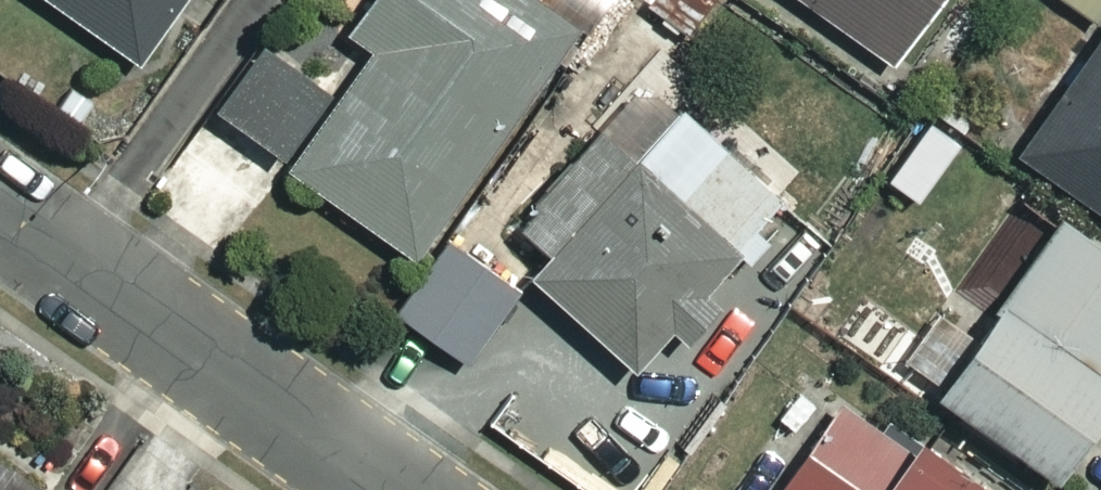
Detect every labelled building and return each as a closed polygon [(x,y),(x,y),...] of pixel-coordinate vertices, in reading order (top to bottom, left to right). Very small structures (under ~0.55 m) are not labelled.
[(146,70),(196,0),(47,0),(146,70)] [(304,168),(296,180),(417,263),(579,29),(537,0),(394,0),(365,42),(382,55),(345,108),(268,55),(227,114),(304,168)] [(900,71),(951,0),(799,0),(900,71)] [(1100,26),(1100,0),(1065,0),(1100,26)] [(1030,160),(1100,211),(1100,62),(1030,160)] [(793,207),(652,85),(527,229),(563,260),(541,284),(646,375),(793,207)] [(904,372),(1073,487),(1100,447),(1100,249),(1071,228),(989,348),(942,316),(904,372)] [(533,301),(457,248),(405,320),(481,374),(533,301)] [(851,409),(795,489),(995,489),(935,448),(927,461),(851,409)] [(0,459),(0,489),(46,489),(0,459)]
